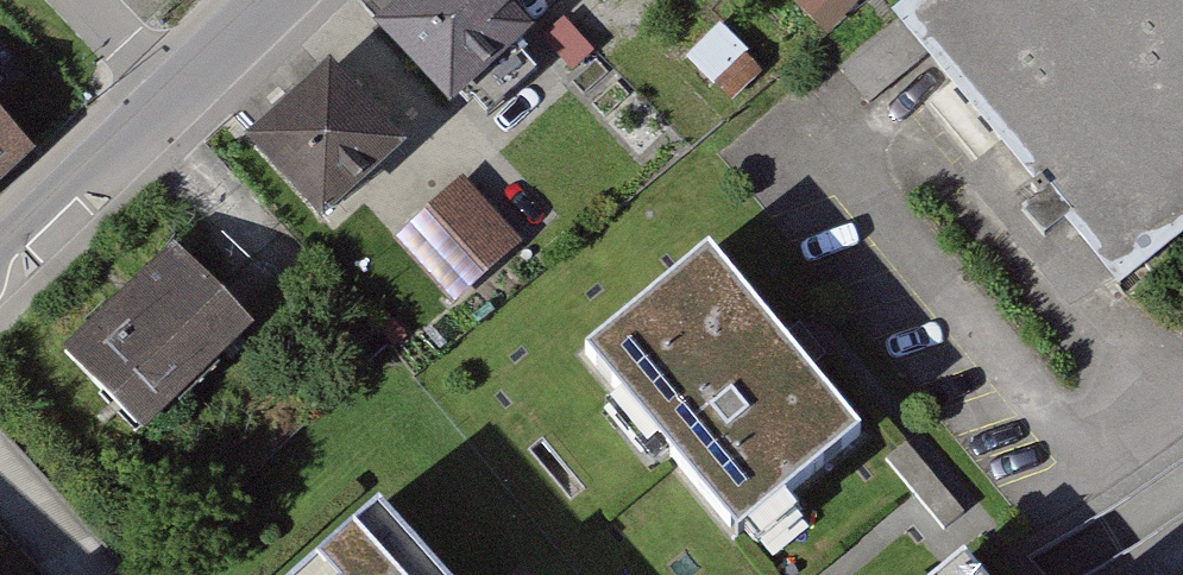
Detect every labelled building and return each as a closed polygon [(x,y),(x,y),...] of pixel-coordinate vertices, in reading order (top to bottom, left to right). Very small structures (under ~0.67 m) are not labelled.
[(511,0),(434,0),(400,30),(468,105),(544,37),(511,0)] [(807,17),(824,0),(791,0),(807,17)] [(918,9),(1145,288),(1182,257),(1182,0),(929,0),(918,9)] [(417,145),(347,68),(267,141),(338,217),(417,145)] [(45,152),(0,105),(0,195),(45,152)] [(524,241),(475,185),(405,245),(454,301),(524,241)] [(866,429),(705,242),(583,346),(744,533),(866,429)] [(264,341),(188,257),(85,351),(162,434),(264,341)] [(392,517),(332,574),(449,574),(392,517)] [(958,563),(945,574),(968,574),(958,563)]
